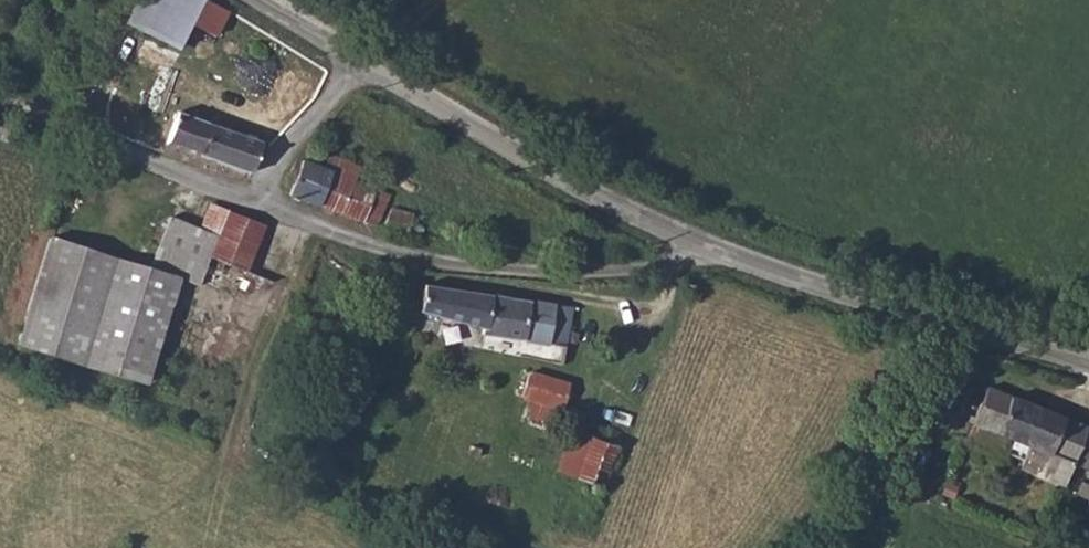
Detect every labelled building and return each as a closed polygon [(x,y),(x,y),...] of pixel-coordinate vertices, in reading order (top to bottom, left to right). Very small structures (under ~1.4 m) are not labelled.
[(111,51),(168,77),(198,0),(130,0),(121,19),(122,27),(111,51)] [(179,112),(171,141),(253,172),(264,143),(179,112)] [(5,143),(12,123),(0,119),(0,142),(5,143)] [(300,160),(290,191),(380,224),(392,192),(358,179),(361,163),(331,153),(327,168),(300,160)] [(210,204),(200,227),(218,236),(208,257),(212,258),(248,270),(264,226),(210,204)] [(387,226),(405,234),(413,213),(393,206),(387,226)] [(170,218),(155,269),(182,277),(204,283),(212,258),(208,257),(218,236),(200,227),(170,218)] [(48,237),(21,344),(76,361),(108,255),(48,237)] [(108,255),(76,361),(151,384),(182,277),(155,269),(108,255)] [(565,347),(548,343),(554,301),(424,283),(418,307),(486,320),(484,327),(511,333),(510,347),(526,352),(530,336),(540,340),(536,351),(564,358),(565,347)] [(554,301),(548,343),(565,347),(572,304),(554,301)] [(530,369),(523,394),(561,406),(568,381),(530,369)] [(1063,480),(1070,458),(1088,463),(1088,421),(984,387),(972,421),(1026,441),(1018,465),(1063,480)] [(587,435),(574,473),(602,483),(614,446),(587,435)]
